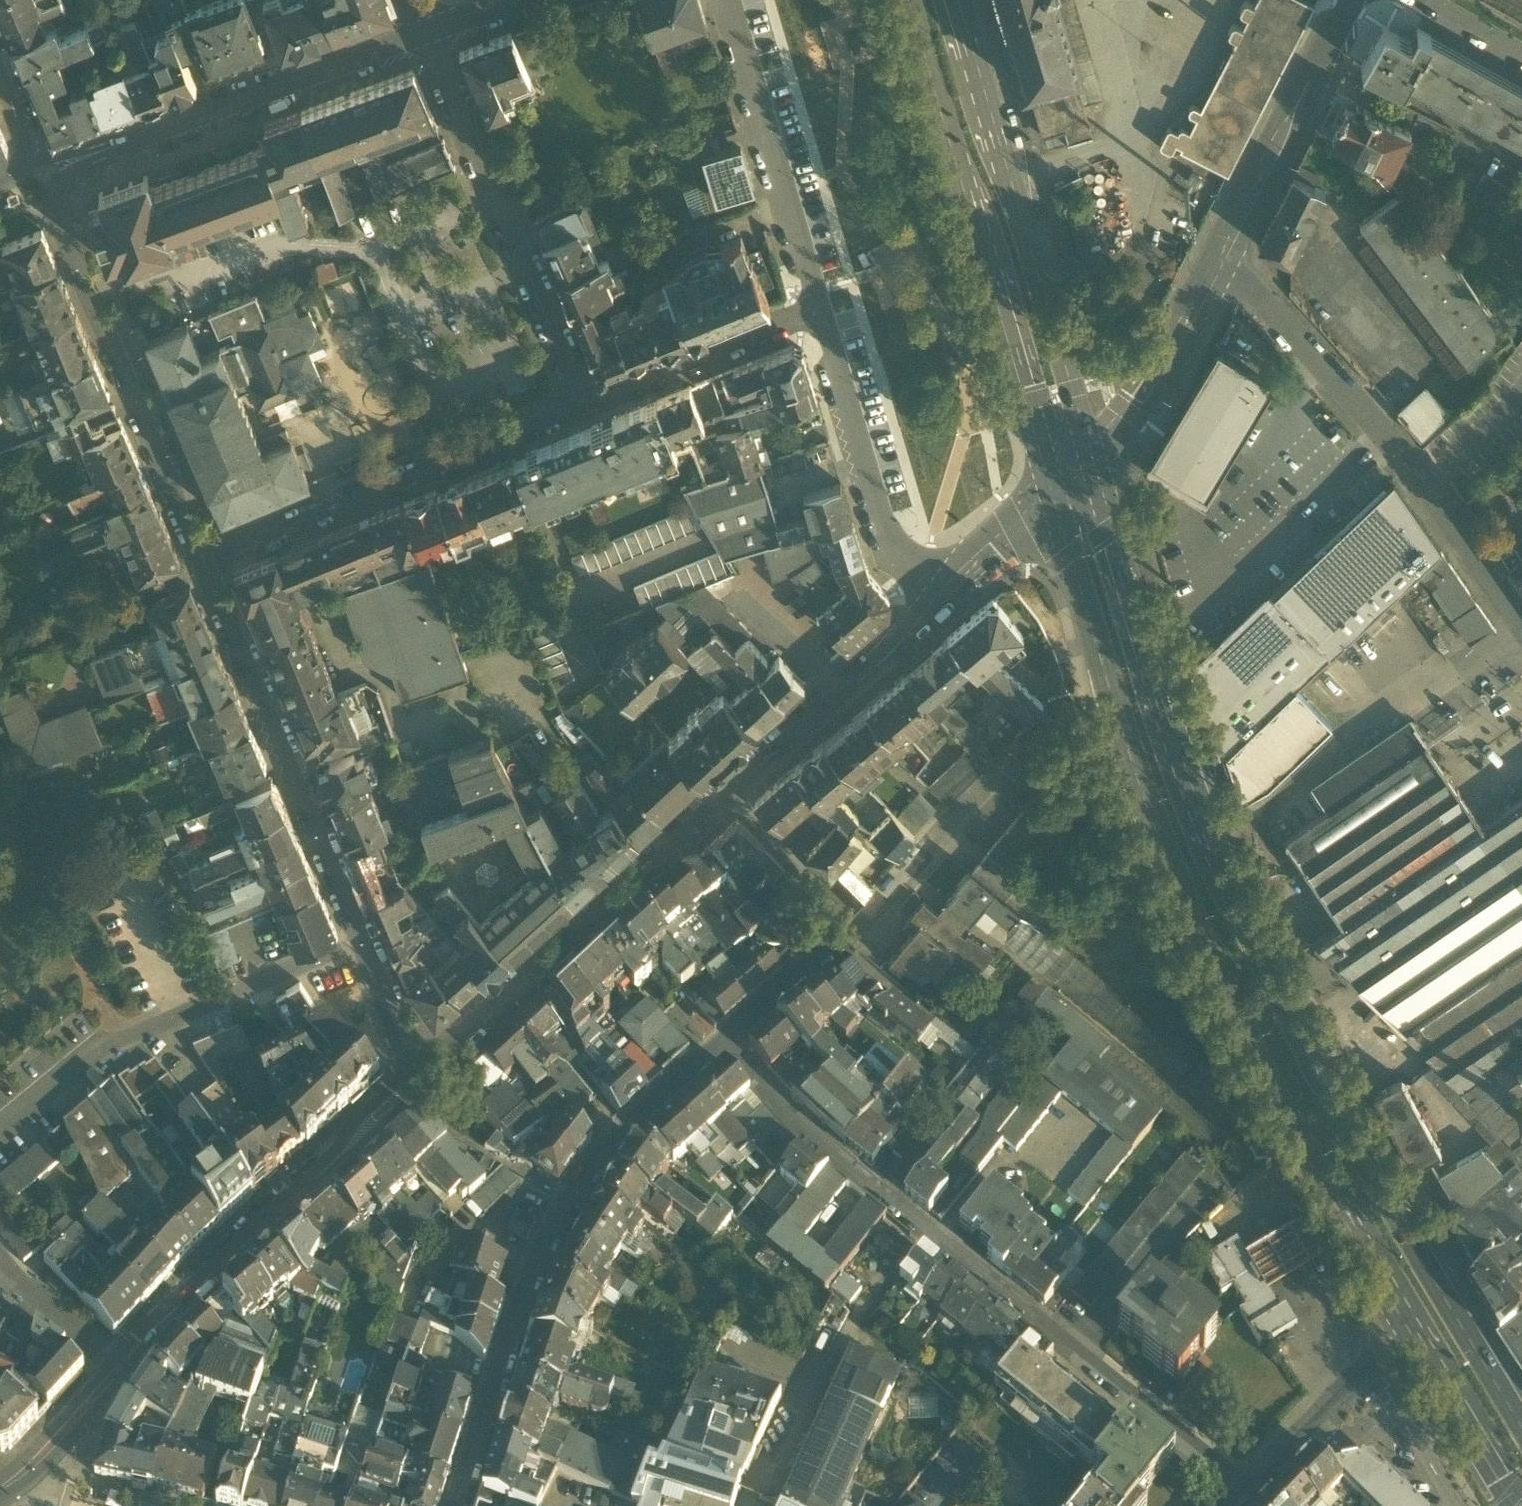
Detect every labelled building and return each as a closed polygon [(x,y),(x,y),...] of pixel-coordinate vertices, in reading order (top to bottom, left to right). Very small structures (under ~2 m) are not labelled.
[(3,19),(36,5),(40,3),(39,0),(0,0),(0,12),(3,19)] [(36,5),(41,15),(45,13),(49,14),(66,7),(63,0),(48,0),(40,3),(36,5)] [(184,0),(160,0),(168,19),(202,6),(199,0),(186,5),(184,0)] [(172,30),(181,52),(199,46),(207,67),(263,46),(257,31),(245,0),(219,0),(202,6),(168,19),(172,30)] [(257,31),(274,25),(265,0),(245,0),(257,31)] [(284,52),(296,47),(297,48),(320,39),(320,37),(334,32),(322,0),(287,0),(283,1),(282,0),(265,0),(274,25),(284,52)] [(334,32),(391,11),(387,0),(322,0),(334,32)] [(666,31),(704,17),(699,0),(639,0),(652,36),(666,73),(680,69),(666,31)] [(1025,91),(1029,89),(1076,76),(1082,74),(1081,73),(1071,40),(1070,35),(1060,0),(996,0),(1023,90),(1024,90),(1025,91)] [(1070,35),(1076,34),(1065,0),(1060,0),(1070,35)] [(1076,34),(1078,38),(1088,71),(1081,73),(1082,74),(1076,76),(1084,101),(1104,95),(1076,0),(1065,0),(1076,34)] [(1254,4),(1248,16),(1242,27),(1236,39),(1212,85),(1260,110),(1314,4),(1306,0),(1256,0),(1254,4)] [(1241,12),(1248,16),(1254,4),(1247,0),(1244,1),(1240,9),(1241,12)] [(46,29),(41,15),(36,5),(3,19),(13,43),(46,29)] [(103,18),(60,36),(66,50),(87,41),(109,32),(103,18)] [(140,106),(168,96),(144,40),(135,19),(122,25),(136,56),(122,62),(123,65),(140,106)] [(1229,35),(1236,39),(1242,27),(1235,23),(1232,24),(1228,32),(1229,35)] [(56,54),(66,50),(60,36),(56,25),(46,29),(13,43),(23,68),(56,54)] [(553,65),(538,30),(537,29),(535,29),(530,31),(528,26),(511,32),(460,51),(488,115),(509,107),(504,95),(514,91),(511,83),(530,75),(553,65)] [(1521,141),(1521,93),(1477,68),(1429,41),(1432,37),(1417,28),(1410,41),(1384,26),(1362,66),(1402,86),(1407,78),(1457,105),(1521,141)] [(172,30),(144,40),(168,96),(196,86),(181,52),(172,30)] [(1088,71),(1078,38),(1071,40),(1081,73),(1088,71)] [(66,78),(56,54),(23,68),(32,90),(30,91),(35,104),(37,103),(37,101),(59,93),(55,83),(66,78)] [(97,83),(88,86),(102,120),(115,116),(116,118),(126,114),(126,112),(140,106),(123,65),(96,76),(95,79),(97,83)] [(436,122),(413,69),(264,124),(269,137),(258,141),(261,148),(152,188),(104,206),(89,212),(108,263),(123,258),(126,265),(174,247),(171,239),(280,198),(274,181),(292,175),(300,172),(303,171),(300,164),(319,157),(331,153),(357,143),(370,138),(422,119),(425,127),(436,122)] [(534,85),(530,75),(511,83),(514,91),(516,94),(534,85)] [(1068,140),(1069,141),(1093,134),(1084,101),(1076,76),(1029,89),(1042,134),(1044,133),(1067,127),(1071,139),(1068,140)] [(59,93),(37,101),(37,103),(53,139),(72,131),(72,134),(84,130),(83,127),(102,120),(88,86),(87,83),(70,89),(74,98),(62,103),(59,93)] [(1228,174),(1260,110),(1212,85),(1200,109),(1196,117),(1189,131),(1181,147),(1180,149),(1228,174)] [(1409,132),(1439,154),(1452,130),(1387,98),(1378,115),(1410,131),(1409,132)] [(1189,114),(1196,117),(1200,109),(1194,105),(1190,106),(1188,111),(1189,114)] [(1374,160),(1387,177),(1409,132),(1410,131),(1378,115),(1364,108),(1361,116),(1345,108),(1338,123),(1339,124),(1332,139),(1374,160)] [(1071,139),(1067,127),(1044,133),(1048,146),(1068,140),(1071,139)] [(1176,144),(1181,147),(1189,131),(1182,127),(1179,129),(1178,132),(1170,128),(1167,129),(1160,144),(1161,148),(1169,152),(1172,151),(1176,144)] [(707,132),(685,138),(691,160),(695,159),(702,181),(709,206),(709,207),(736,196),(735,191),(722,195),(717,197),(712,182),(704,154),(713,152),(709,139),(707,132)] [(718,137),(709,139),(713,152),(722,149),(718,137)] [(357,143),(359,150),(373,145),(370,138),(357,143)] [(387,166),(397,192),(455,166),(444,140),(387,166)] [(741,144),(732,146),(736,159),(745,157),(741,144)] [(373,145),(359,150),(364,165),(378,160),(373,145)] [(704,154),(712,182),(718,181),(722,195),(735,191),(753,186),(745,157),(736,159),(732,146),(722,149),(713,152),(704,154)] [(331,153),(319,157),(324,172),(340,213),(354,208),(347,191),(348,191),(343,177),(342,177),(336,160),(334,159),(333,159),(331,153)] [(304,180),(324,172),(319,157),(300,164),(303,171),(300,172),(301,177),(303,177),(304,180)] [(364,165),(377,200),(392,195),(384,175),(383,175),(381,168),(378,160),(364,165)] [(382,168),(384,175),(392,195),(397,192),(387,166),(382,168)] [(1293,178),(1314,187),(1319,176),(1299,166),(1293,178)] [(1474,191),(1501,207),(1511,189),(1484,173),(1474,191)] [(99,193),(104,206),(152,188),(147,175),(99,193)] [(280,198),(290,224),(308,217),(292,175),(274,181),(280,198)] [(1298,245),(1318,205),(1324,192),(1314,187),(1293,178),(1259,247),(1285,259),(1294,241),(1298,245)] [(1521,220),(1521,183),(1518,180),(1502,209),(1521,220)] [(693,212),(709,206),(702,181),(684,188),(693,212)] [(717,197),(722,195),(718,181),(712,182),(717,197)] [(1360,224),(1468,366),(1508,336),(1400,194),(1360,224)] [(532,219),(543,244),(579,229),(593,223),(583,198),(532,219)] [(543,244),(558,278),(599,262),(588,238),(583,240),(579,229),(543,244)] [(16,277),(18,283),(57,267),(42,230),(3,246),(16,277)] [(672,297),(689,338),(770,305),(751,258),(749,259),(741,238),(722,245),(726,253),(681,272),(680,268),(663,274),(671,293),(672,297)] [(604,249),(608,259),(609,259),(620,254),(616,244),(604,249)] [(314,266),(320,282),(339,275),(333,259),(314,266)] [(558,278),(572,310),(590,303),(592,297),(602,293),(625,283),(619,268),(613,270),(608,259),(599,262),(558,278)] [(69,296),(57,267),(18,283),(16,284),(35,330),(76,313),(69,296)] [(16,284),(18,283),(16,277),(0,284),(0,291),(16,284)] [(642,298),(646,308),(672,297),(671,293),(658,299),(656,293),(642,298)] [(236,342),(268,328),(265,320),(267,319),(256,295),(209,315),(219,337),(231,331),(236,342)] [(689,338),(672,297),(646,308),(662,349),(689,338)] [(600,327),(590,303),(572,310),(599,373),(600,374),(602,374),(630,363),(613,321),(600,327)] [(609,311),(613,321),(629,315),(625,304),(609,311)] [(295,307),(267,319),(265,320),(268,328),(299,315),(295,307)] [(613,321),(630,363),(662,349),(646,308),(629,315),(613,321)] [(309,310),(299,315),(268,328),(236,342),(220,349),(238,393),(252,387),(259,406),(296,391),(296,390),(321,380),(312,359),(308,349),(307,347),(304,349),(300,341),(319,333),(309,310)] [(32,357),(42,380),(95,359),(76,313),(35,330),(34,330),(43,353),(32,357)] [(217,505),(223,518),(279,494),(280,495),(309,483),(291,440),(291,441),(264,452),(259,440),(238,393),(220,349),(201,356),(187,324),(168,332),(149,340),(148,340),(165,380),(163,381),(170,398),(172,398),(210,488),(208,488),(216,505),(217,505)] [(307,347),(308,349),(323,342),(319,333),(300,341),(304,349),(307,347)] [(308,349),(312,359),(328,353),(323,342),(308,349)] [(763,392),(776,387),(809,376),(801,349),(792,345),(728,371),(736,390),(737,389),(755,382),(759,380),(763,392)] [(1275,387),(1218,353),(1149,466),(1206,500),(1217,482),(1275,387)] [(51,400),(58,416),(81,406),(109,394),(95,359),(42,380),(21,389),(29,409),(51,400)] [(713,377),(723,405),(741,399),(737,389),(736,390),(728,371),(713,377)] [(776,387),(780,402),(783,411),(817,401),(809,376),(776,387)] [(658,400),(672,437),(704,424),(704,423),(690,387),(658,400)] [(1396,413),(1422,441),(1451,416),(1425,387),(1396,413)] [(18,432),(36,425),(29,409),(21,389),(3,396),(18,432)] [(756,420),(783,411),(780,402),(776,403),(775,400),(773,399),(725,414),(730,428),(750,422),(756,420)] [(29,409),(36,425),(58,416),(51,400),(29,409)] [(537,449),(526,454),(546,504),(677,451),(657,400),(644,405),(629,411),(585,430),(570,436),(552,443),(537,449)] [(86,418),(81,406),(58,416),(62,428),(74,423),(86,418)] [(725,414),(704,423),(704,424),(672,437),(675,445),(691,440),(717,432),(730,428),(725,414)] [(86,418),(74,423),(82,442),(90,461),(98,479),(104,476),(138,462),(119,418),(91,430),(87,418),(86,418)] [(756,420),(750,422),(754,435),(760,433),(756,420)] [(756,441),(754,435),(750,422),(730,428),(717,432),(720,441),(722,450),(723,451),(756,441)] [(67,449),(74,446),(82,442),(74,423),(62,428),(59,429),(67,449)] [(56,454),(67,449),(59,429),(48,434),(52,444),(56,454)] [(259,440),(264,452),(291,441),(286,429),(259,440)] [(1347,440),(1337,429),(1329,436),(1340,447),(1347,440)] [(714,442),(720,441),(717,432),(691,440),(696,453),(703,451),(716,447),(714,442)] [(36,451),(52,444),(48,434),(32,441),(36,451)] [(759,451),(756,441),(723,451),(724,454),(725,458),(730,473),(759,465),(763,463),(759,451)] [(90,461),(82,442),(74,446),(79,457),(83,461),(90,461)] [(759,451),(763,463),(770,461),(765,449),(759,451)] [(696,453),(700,465),(707,463),(703,451),(696,453)] [(533,509),(546,504),(526,454),(513,459),(531,504),(533,509)] [(9,477),(0,456),(0,481),(9,477)] [(725,458),(707,463),(700,465),(707,481),(730,473),(725,458)] [(506,516),(522,509),(531,504),(513,459),(468,477),(487,523),(506,516)] [(138,462),(104,476),(109,489),(115,503),(149,488),(138,462)] [(706,525),(724,556),(763,545),(781,540),(776,524),(778,524),(759,465),(730,473),(707,481),(684,488),(695,506),(706,525)] [(1206,500),(1149,466),(1144,474),(1150,478),(1207,512),(1224,485),(1217,482),(1206,500)] [(104,491),(109,489),(104,476),(98,479),(69,491),(75,505),(105,492),(104,491)] [(458,542),(470,537),(468,530),(487,523),(468,477),(448,485),(448,486),(437,490),(458,542)] [(776,524),(781,540),(813,530),(819,528),(851,519),(841,483),(804,493),(813,520),(808,522),(806,515),(778,524),(776,524)] [(1441,551),(1393,483),(1370,505),(1379,515),(1328,564),(1318,554),(1285,585),(1283,585),(1278,589),(1278,592),(1274,597),(1331,656),(1418,573),(1429,585),(1433,591),(1441,585),(1450,600),(1443,605),(1453,620),(1477,603),(1441,551)] [(115,503),(109,505),(113,515),(119,529),(159,512),(149,488),(115,503)] [(441,549),(458,542),(437,490),(404,503),(419,540),(422,548),(438,541),(441,549)] [(57,496),(63,510),(75,505),(69,491),(57,496)] [(247,603),(287,696),(303,689),(304,692),(332,680),(297,596),(334,581),(332,576),(419,540),(404,503),(317,539),(276,556),(289,586),(247,603)] [(533,509),(531,504),(522,509),(527,520),(536,516),(533,509)] [(99,510),(103,520),(113,515),(109,505),(99,510)] [(1370,505),(1318,554),(1328,564),(1379,515),(1370,505)] [(695,506),(688,509),(696,529),(706,525),(695,506)] [(506,516),(511,527),(527,520),(522,509),(506,516)] [(696,529),(688,509),(677,513),(686,533),(696,529)] [(159,512),(119,529),(135,566),(139,578),(180,561),(160,512),(159,512)] [(686,533),(677,513),(667,517),(675,538),(686,533)] [(119,529),(113,515),(103,520),(72,532),(78,546),(113,532),(119,529)] [(511,527),(506,516),(487,523),(492,534),(511,527)] [(675,538),(667,517),(656,522),(665,542),(675,538)] [(829,542),(836,564),(863,556),(851,519),(819,528),(823,543),(829,542)] [(665,542),(656,522),(646,526),(654,546),(665,542)] [(492,534),(487,523),(468,530),(470,537),(472,542),(492,534)] [(654,546),(646,526),(635,531),(644,551),(654,546)] [(813,530),(817,545),(823,543),(819,528),(813,530)] [(128,569),(135,566),(119,529),(113,532),(128,569)] [(790,572),(810,601),(833,586),(825,574),(811,550),(818,548),(817,545),(813,530),(781,540),(763,545),(773,577),(790,572)] [(644,551),(635,531),(625,535),(633,555),(644,551)] [(633,555),(625,535),(614,539),(623,560),(633,555)] [(1521,584),(1521,538),(1501,553),(1521,584)] [(623,560),(614,539),(603,544),(612,564),(623,560)] [(394,671),(402,697),(468,674),(460,651),(429,562),(422,548),(419,540),(332,576),(334,581),(343,603),(345,602),(365,658),(394,671)] [(612,564),(603,544),(593,548),(601,568),(612,564)] [(601,568),(593,548),(582,553),(591,573),(601,568)] [(591,573),(582,553),(572,557),(580,577),(591,573)] [(708,557),(716,577),(727,573),(718,553),(708,557)] [(235,572),(247,603),(289,586),(276,556),(235,572)] [(836,564),(837,566),(848,584),(817,611),(846,646),(887,611),(889,597),(867,571),(863,556),(836,564)] [(697,561),(706,582),(716,577),(708,557),(697,561)] [(687,566),(695,586),(706,582),(697,561),(687,566)] [(676,570),(684,590),(695,586),(687,566),(676,570)] [(837,566),(825,574),(833,586),(810,601),(817,611),(848,584),(837,566)] [(665,575),(674,595),(684,590),(676,570),(665,575)] [(655,579),(663,599),(674,595),(665,575),(655,579)] [(644,583),(653,604),(663,599),(655,579),(644,583)] [(634,588),(642,608),(653,604),(644,583),(634,588)] [(705,584),(684,592),(703,614),(724,636),(740,621),(705,584)] [(1433,591),(1443,605),(1450,600),(1441,585),(1433,591)] [(159,620),(163,629),(166,628),(202,613),(198,604),(191,586),(169,595),(152,603),(159,620)] [(656,604),(683,632),(703,614),(684,592),(656,604)] [(1197,670),(1226,756),(1296,689),(1331,656),(1274,597),(1197,670)] [(979,672),(1028,718),(1040,706),(1042,703),(994,658),(1022,635),(993,600),(948,638),(968,662),(977,673),(979,672)] [(1494,627),(1477,603),(1453,620),(1470,644),(1494,627)] [(722,691),(729,698),(757,672),(735,648),(724,636),(703,614),(683,632),(656,604),(646,608),(657,620),(687,653),(722,691)] [(202,613),(166,628),(183,668),(219,653),(202,613)] [(611,676),(635,702),(687,653),(657,620),(636,640),(633,637),(623,646),(626,650),(605,670),(610,676),(611,676)] [(724,636),(735,648),(746,638),(751,633),(740,621),(724,636)] [(553,627),(533,636),(551,678),(571,669),(553,627)] [(173,673),(183,668),(166,628),(163,629),(146,636),(91,659),(108,700),(160,678),(173,673)] [(757,672),(760,675),(767,669),(763,665),(767,661),(767,660),(746,638),(735,648),(757,672)] [(933,651),(953,675),(968,662),(948,638),(933,651)] [(933,651),(904,675),(935,711),(953,732),(966,719),(980,706),(979,705),(953,675),(933,651)] [(186,687),(194,707),(234,690),(219,653),(183,668),(173,673),(180,690),(186,687)] [(767,669),(760,675),(784,702),(804,684),(779,658),(767,669)] [(757,672),(729,698),(756,727),(784,702),(760,675),(757,672)] [(160,720),(190,709),(194,707),(186,687),(180,690),(173,673),(160,678),(162,683),(147,689),(160,720)] [(914,726),(935,711),(904,675),(866,707),(891,735),(903,730),(905,732),(914,726)] [(338,694),(332,680),(304,692),(303,689),(287,696),(293,712),(338,694)] [(3,713),(31,702),(25,687),(0,698),(0,705),(3,713)] [(293,712),(307,743),(320,738),(330,734),(333,742),(341,739),(359,732),(358,729),(349,708),(360,704),(354,688),(338,694),(293,712)] [(1226,756),(1242,802),(1268,787),(1332,726),(1296,689),(1226,756)] [(207,729),(212,742),(250,726),(234,690),(194,707),(190,709),(200,732),(207,729)] [(691,720),(670,740),(703,776),(756,727),(729,698),(722,691),(701,710),(698,707),(693,712),(688,716),(691,720)] [(1049,699),(1057,723),(1077,716),(1069,692),(1049,699)] [(581,697),(563,710),(577,725),(586,718),(579,707),(585,702),(581,697)] [(40,723),(31,702),(3,713),(27,773),(102,743),(87,709),(88,709),(86,705),(40,723)] [(369,725),(360,704),(349,708),(358,729),(369,725)] [(1046,719),(1040,706),(1028,718),(1034,723),(1046,719)] [(825,743),(858,776),(880,758),(907,735),(905,732),(903,730),(891,735),(866,707),(847,724),(825,743)] [(575,741),(584,733),(577,725),(563,710),(553,717),(559,723),(575,741)] [(969,749),(971,751),(982,741),(984,739),(966,719),(953,732),(956,735),(969,749)] [(362,730),(368,745),(384,739),(378,721),(369,725),(358,729),(359,732),(362,730)] [(1314,788),(1329,810),(1427,743),(1411,721),(1314,788)] [(266,765),(250,726),(212,742),(205,745),(182,753),(187,765),(202,759),(203,761),(211,758),(218,773),(225,772),(229,781),(232,780),(266,765)] [(200,732),(205,745),(212,742),(207,729),(200,732)] [(341,739),(346,755),(354,751),(368,745),(362,730),(359,732),(341,739)] [(323,746),(333,742),(330,734),(320,738),(323,746)] [(449,750),(467,802),(514,786),(495,751),(490,736),(449,750)] [(627,780),(635,788),(659,814),(660,814),(694,782),(695,784),(696,783),(695,782),(701,776),(702,778),(703,776),(670,740),(668,738),(625,778),(627,780)] [(971,751),(986,767),(996,757),(982,741),(971,751)] [(824,742),(793,769),(818,795),(840,818),(848,826),(854,819),(857,817),(840,797),(833,797),(834,791),(840,791),(842,789),(842,782),(845,779),(847,783),(855,792),(865,783),(858,776),(825,743),(824,742)] [(171,758),(166,743),(152,748),(157,763),(171,758)] [(1483,826),(1427,743),(1329,810),(1285,840),(1303,866),(1311,879),(1336,914),(1342,923),(1483,826)] [(929,787),(948,804),(986,767),(971,751),(969,749),(929,787)] [(420,815),(421,818),(467,802),(449,750),(403,766),(406,773),(420,815)] [(320,774),(332,804),(370,788),(365,778),(371,774),(364,756),(357,759),(354,751),(346,755),(330,761),(333,769),(320,774)] [(613,806),(614,807),(625,797),(620,791),(621,790),(619,788),(606,773),(590,754),(581,762),(592,779),(613,806)] [(614,765),(606,773),(619,788),(627,780),(625,778),(614,765)] [(802,809),(818,795),(793,769),(755,802),(780,828),(802,809)] [(543,781),(553,795),(566,787),(556,772),(543,781)] [(241,803),(247,817),(283,803),(272,778),(237,793),(205,807),(198,809),(204,823),(236,809),(238,808),(237,806),(237,805),(241,803)] [(528,782),(540,803),(545,800),(536,785),(532,779),(528,782)] [(578,779),(566,787),(588,822),(597,816),(594,812),(597,810),(597,809),(597,808),(578,779)] [(200,795),(205,807),(237,793),(232,780),(229,781),(222,784),(223,785),(200,795)] [(627,780),(619,788),(621,790),(620,791),(625,797),(635,788),(627,780)] [(553,795),(543,781),(536,785),(545,800),(553,795)] [(515,789),(527,811),(540,803),(528,782),(515,789)] [(515,789),(514,786),(467,802),(421,818),(430,844),(527,811),(515,789)] [(592,827),(588,822),(566,787),(553,795),(575,829),(576,829),(577,830),(579,829),(581,828),(583,832),(592,827)] [(371,788),(370,788),(332,804),(349,845),(381,831),(393,826),(387,812),(386,811),(382,813),(371,788)] [(661,815),(660,814),(659,814),(635,788),(625,797),(614,807),(638,837),(661,816),(661,815)] [(897,816),(914,833),(936,808),(918,792),(897,816)] [(802,809),(826,834),(840,818),(818,795),(802,809)] [(1034,798),(1026,807),(1044,822),(1052,813),(1034,798)] [(1467,1098),(1502,1074),(1515,1093),(1520,1090),(1521,1094),(1521,799),(1483,826),(1342,923),(1313,942),(1355,983),(1402,1028),(1417,1044),(1467,1098)] [(285,809),(283,803),(247,817),(249,822),(250,823),(285,809)] [(540,803),(527,811),(551,856),(552,857),(559,853),(556,847),(559,845),(561,843),(560,841),(540,803)] [(613,806),(597,816),(588,822),(592,827),(613,860),(638,837),(614,807),(613,806)] [(1026,807),(1018,816),(1037,831),(1044,822),(1026,807)] [(141,815),(147,830),(163,823),(156,808),(141,815)] [(195,863),(200,875),(249,855),(296,835),(285,809),(250,823),(249,822),(245,824),(242,829),(247,842),(210,857),(195,863)] [(448,881),(480,920),(552,857),(551,856),(527,811),(430,844),(439,869),(439,870),(448,881)] [(871,833),(899,857),(914,841),(914,833),(897,816),(893,812),(871,833)] [(1018,816),(1011,825),(1029,840),(1037,831),(1018,816)] [(807,856),(829,878),(844,859),(860,840),(868,831),(854,819),(848,826),(840,818),(826,834),(807,856)] [(738,819),(703,853),(726,880),(735,871),(762,844),(738,819)] [(161,827),(168,843),(181,838),(174,821),(161,827)] [(233,827),(235,832),(242,829),(245,824),(240,825),(233,827)] [(1011,825),(1003,834),(1021,850),(1029,840),(1011,825)] [(570,841),(572,844),(593,878),(613,860),(592,827),(583,832),(570,841)] [(207,851),(210,857),(247,842),(242,829),(235,832),(238,838),(207,851)] [(371,896),(387,890),(376,863),(373,854),(387,848),(381,831),(349,845),(371,896)] [(1003,834),(995,843),(1014,859),(1021,850),(1003,834)] [(231,879),(236,890),(307,861),(300,844),(296,835),(249,855),(255,869),(231,879)] [(844,859),(857,873),(876,855),(860,840),(844,859)] [(995,843),(987,853),(1006,868),(1014,859),(995,843)] [(559,853),(552,857),(574,896),(593,878),(572,844),(559,853)] [(762,844),(735,871),(745,883),(755,895),(784,866),(762,844)] [(183,882),(194,878),(189,866),(190,866),(183,848),(172,853),(175,860),(174,860),(183,882)] [(388,848),(387,848),(373,854),(376,863),(387,890),(404,882),(404,881),(399,875),(398,875),(388,848)] [(703,853),(680,874),(703,901),(704,903),(715,893),(727,881),(726,880),(703,853)] [(1021,881),(1006,868),(987,853),(971,872),(1005,900),(1013,890),(1021,881)] [(509,954),(574,896),(552,857),(480,920),(509,955),(509,954)] [(829,878),(856,905),(871,888),(857,873),(844,859),(829,878)] [(272,889),(274,895),(315,879),(314,878),(307,861),(236,890),(206,903),(210,914),(272,889)] [(195,863),(190,866),(189,866),(194,878),(200,875),(195,863)] [(429,874),(436,891),(448,881),(439,870),(439,869),(429,874)] [(1019,912),(1005,900),(971,872),(970,870),(955,888),(957,889),(946,902),(947,903),(968,922),(970,923),(973,918),(985,905),(998,916),(1008,925),(1019,912)] [(733,888),(736,891),(745,883),(735,871),(726,880),(727,881),(733,888)] [(680,874),(657,895),(680,923),(703,901),(680,874)] [(318,886),(315,879),(274,895),(278,902),(278,903),(318,886)] [(480,920),(448,881),(436,891),(435,891),(466,929),(468,929),(468,928),(470,931),(470,937),(460,945),(486,976),(509,955),(480,920)] [(417,897),(404,882),(387,890),(371,896),(384,927),(386,931),(404,924),(402,920),(396,905),(406,901),(417,897)] [(755,895),(745,883),(736,891),(738,895),(749,908),(762,924),(773,917),(755,895)] [(297,948),(299,949),(337,933),(323,901),(324,901),(318,886),(278,903),(297,948)] [(1025,916),(1047,935),(1049,933),(1051,930),(1052,931),(1056,926),(1013,890),(1005,900),(1019,912),(1025,916)] [(740,945),(750,937),(736,918),(715,893),(704,903),(740,945)] [(657,895),(640,912),(663,938),(679,923),(680,923),(657,895)] [(729,902),(740,914),(740,915),(749,908),(738,895),(729,902)] [(402,920),(412,916),(406,901),(396,905),(402,920)] [(737,947),(740,945),(704,903),(703,901),(680,923),(679,923),(684,929),(699,948),(705,955),(719,943),(728,954),(737,947)] [(195,908),(199,919),(210,914),(206,903),(195,908)] [(920,924),(954,953),(954,952),(979,972),(994,954),(968,935),(965,938),(959,933),(937,914),(923,903),(907,921),(916,929),(920,924)] [(947,903),(937,914),(959,933),(968,922),(947,903)] [(985,905),(973,918),(987,929),(998,916),(985,905)] [(762,924),(749,908),(740,915),(740,914),(736,918),(750,937),(754,934),(759,930),(762,924)] [(423,931),(436,920),(428,911),(418,920),(423,931)] [(695,977),(663,938),(640,912),(626,925),(612,937),(646,973),(658,961),(658,959),(655,956),(659,951),(665,954),(664,968),(682,987),(695,977)] [(1008,925),(998,916),(987,929),(1003,943),(1025,916),(1019,912),(1008,925)] [(412,916),(402,920),(404,924),(386,931),(398,959),(417,951),(410,942),(423,931),(418,920),(415,922),(412,916)] [(1003,943),(1176,1085),(1200,1057),(1049,933),(1047,935),(1025,916),(1003,943)] [(762,924),(759,930),(786,933),(786,922),(773,917),(762,924)] [(460,952),(483,980),(486,976),(460,945),(456,944),(436,920),(423,931),(410,942),(417,951),(421,956),(429,965),(436,974),(460,952)] [(916,929),(907,921),(903,927),(911,934),(916,929)] [(677,935),(684,929),(679,923),(663,938),(695,977),(696,978),(696,979),(707,971),(692,953),(677,935)] [(945,963),(954,953),(920,924),(916,929),(911,934),(889,961),(923,990),(934,976),(931,973),(942,960),(945,963)] [(677,935),(692,953),(699,948),(684,929),(677,935)] [(787,947),(786,933),(759,930),(754,934),(762,944),(787,947)] [(651,979),(646,973),(612,937),(596,952),(625,982),(636,993),(651,979)] [(730,969),(737,977),(751,964),(737,947),(728,954),(722,958),(730,969)] [(766,950),(751,964),(737,977),(753,995),(782,969),(766,950)] [(460,952),(436,974),(459,1001),(483,980),(460,952)] [(568,978),(598,1008),(602,1004),(614,993),(625,982),(596,952),(568,978)] [(400,965),(409,985),(429,965),(421,956),(400,965)] [(716,982),(716,981),(730,969),(722,958),(713,965),(707,971),(716,982)] [(830,972),(853,995),(867,982),(845,959),(830,972)] [(931,973),(934,976),(945,963),(942,960),(931,973)] [(219,967),(223,977),(236,971),(232,962),(219,967)] [(440,1018),(459,1001),(436,974),(429,965),(409,985),(432,1017),(440,1018)] [(737,977),(730,969),(716,981),(724,989),(737,977)] [(841,1016),(857,999),(853,995),(830,972),(811,989),(834,1011),(841,1016)] [(753,995),(737,977),(724,989),(711,1001),(710,1001),(726,1019),(753,995)] [(604,1044),(605,1043),(585,1021),(590,1016),(601,1027),(607,1022),(567,979),(550,995),(571,1016),(576,1021),(572,1030),(586,1058),(591,1054),(602,1043),(604,1044)] [(1035,980),(1018,1001),(1032,1012),(1045,996),(1049,991),(1035,980)] [(300,982),(286,991),(294,1008),(302,1026),(322,1017),(321,1017),(300,982)] [(636,993),(625,982),(614,993),(621,994),(620,998),(628,1007),(639,996),(636,993)] [(871,1013),(875,1009),(885,999),(867,982),(853,995),(857,999),(865,1008),(871,1013)] [(849,1023),(841,1016),(834,1011),(811,989),(809,991),(793,1005),(822,1030),(824,1027),(831,1027),(847,1039),(856,1028),(849,1023)] [(276,997),(284,1013),(294,1008),(286,991),(276,997)] [(511,1031),(531,1054),(540,1046),(552,1034),(571,1016),(550,995),(520,1023),(511,1031)] [(634,1046),(663,1075),(690,1050),(639,996),(628,1007),(612,1022),(619,1029),(634,1046)] [(696,1006),(715,1028),(725,1020),(709,1002),(710,1001),(711,1001),(706,996),(696,1006)] [(1045,996),(1032,1012),(1048,1025),(1061,1008),(1045,996)] [(894,998),(885,999),(875,1009),(898,1027),(919,1043),(930,1028),(931,1027),(912,1012),(894,998)] [(857,999),(841,1016),(849,1023),(865,1008),(857,999)] [(610,1013),(602,1004),(598,1008),(606,1017),(610,1013)] [(777,1020),(802,1044),(831,1072),(846,1086),(847,1085),(855,1075),(814,1037),(822,1030),(793,1005),(777,1020)] [(931,1027),(936,1021),(918,1005),(912,1012),(931,1027)] [(302,1026),(294,1008),(284,1013),(292,1032),(302,1026)] [(1110,1048),(1061,1008),(1048,1025),(1072,1045),(1098,1064),(1110,1048)] [(868,1018),(891,1036),(898,1027),(875,1009),(871,1013),(868,1018)] [(576,1021),(571,1016),(552,1034),(579,1065),(581,1068),(588,1063),(586,1058),(572,1030),(576,1021)] [(609,1019),(607,1022),(601,1027),(590,1016),(585,1021),(605,1043),(619,1029),(612,1022),(609,1019)] [(299,1044),(303,1050),(317,1040),(325,1049),(332,1056),(338,1055),(339,1054),(349,1045),(322,1017),(302,1026),(292,1032),(299,1044)] [(749,1045),(771,1071),(783,1060),(802,1044),(777,1020),(749,1045)] [(940,1036),(937,1040),(951,1051),(959,1041),(960,1040),(936,1021),(931,1027),(930,1028),(940,1036)] [(940,1036),(930,1028),(919,1043),(929,1051),(937,1040),(940,1036)] [(605,1043),(604,1044),(619,1060),(620,1060),(634,1046),(619,1029),(605,1043)] [(194,1049),(219,1087),(248,1133),(252,1139),(270,1126),(237,1078),(257,1065),(240,1030),(194,1049)] [(512,1071),(518,1066),(530,1055),(531,1054),(511,1031),(484,1056),(505,1078),(512,1071)] [(568,1069),(570,1072),(579,1065),(552,1034),(540,1046),(557,1064),(558,1064),(568,1069)] [(309,1060),(325,1049),(317,1040),(303,1050),(309,1060)] [(988,1040),(977,1055),(969,1065),(961,1076),(944,1097),(967,1115),(970,1118),(1014,1061),(988,1040)] [(951,1051),(969,1065),(977,1055),(959,1041),(951,1051)] [(277,1055),(289,1079),(297,1075),(307,1091),(311,1087),(304,1079),(314,1066),(309,1060),(303,1050),(299,1044),(277,1055)] [(589,1057),(602,1071),(613,1083),(628,1069),(620,1060),(619,1060),(604,1044),(589,1057)] [(1114,1136),(1133,1151),(1162,1115),(1160,1114),(1098,1064),(1072,1045),(1044,1080),(1063,1096),(1114,1136)] [(1113,1045),(1110,1048),(1098,1064),(1160,1114),(1161,1112),(1176,1095),(1113,1045)] [(530,1055),(546,1075),(557,1064),(540,1046),(531,1054),(530,1055)] [(628,1069),(647,1089),(663,1075),(634,1046),(620,1060),(628,1069)] [(847,1085),(875,1110),(882,1100),(908,1069),(879,1046),(855,1075),(847,1085)] [(378,1076),(352,1048),(342,1057),(326,1072),(322,1077),(349,1104),(378,1076)] [(332,1056),(321,1066),(326,1072),(342,1057),(339,1054),(338,1055),(332,1056)] [(277,1055),(257,1065),(282,1116),(291,1107),(281,1086),(290,1081),(289,1079),(277,1055)] [(546,1075),(530,1055),(518,1066),(533,1087),(535,1090),(536,1092),(550,1082),(545,1076),(546,1075)] [(484,1056),(466,1073),(477,1084),(479,1093),(466,1105),(480,1116),(510,1090),(514,1087),(505,1078),(484,1056)] [(799,1102),(821,1082),(804,1064),(794,1072),(783,1060),(771,1071),(799,1102)] [(145,1065),(135,1073),(147,1090),(149,1093),(157,1086),(158,1087),(169,1079),(156,1061),(147,1067),(145,1065)] [(558,1064),(557,1064),(546,1075),(545,1076),(550,1082),(568,1107),(573,1114),(574,1115),(593,1100),(571,1073),(570,1072),(568,1069),(558,1064)] [(282,1116),(257,1065),(237,1078),(270,1126),(279,1120),(282,1117),(282,1116)] [(701,1088),(724,1114),(725,1113),(750,1091),(727,1065),(701,1088)] [(320,1075),(317,1070),(314,1066),(304,1079),(311,1087),(322,1077),(320,1075)] [(320,1075),(322,1077),(326,1072),(321,1066),(317,1070),(320,1075)] [(512,1071),(521,1083),(527,1091),(529,1094),(532,1092),(530,1089),(533,1087),(518,1066),(512,1071)] [(940,1067),(928,1083),(940,1092),(952,1077),(940,1067)] [(624,1109),(647,1089),(628,1069),(613,1083),(602,1093),(619,1115),(624,1109)] [(908,1069),(882,1100),(896,1112),(901,1115),(926,1083),(908,1069)] [(592,1080),(602,1093),(613,1083),(602,1071),(592,1080)] [(133,1099),(143,1092),(131,1076),(132,1076),(131,1075),(129,1072),(119,1079),(133,1099)] [(846,1086),(831,1072),(821,1082),(799,1102),(801,1103),(819,1119),(846,1086)] [(135,1073),(131,1075),(132,1076),(131,1076),(143,1092),(147,1090),(135,1073)] [(448,1090),(466,1105),(479,1093),(477,1084),(466,1073),(448,1090)] [(1521,1140),(1521,1116),(1521,1115),(1519,1116),(1512,1105),(1520,1100),(1515,1093),(1502,1074),(1467,1098),(1501,1134),(1513,1146),(1521,1140)] [(299,1099),(307,1091),(297,1075),(289,1079),(290,1081),(297,1097),(299,1099)] [(349,1104),(322,1077),(311,1087),(307,1091),(299,1099),(325,1127),(349,1104)] [(169,1079),(158,1087),(181,1122),(194,1113),(191,1108),(169,1079)] [(1044,1080),(1019,1112),(997,1138),(1003,1143),(1003,1142),(1017,1153),(1063,1096),(1044,1080)] [(1374,1095),(1413,1168),(1430,1159),(1441,1153),(1402,1080),(1374,1095)] [(297,1097),(290,1081),(281,1086),(291,1107),(299,1099),(297,1097)] [(536,1092),(535,1090),(532,1092),(529,1094),(525,1097),(519,1101),(510,1090),(480,1116),(499,1133),(512,1145),(514,1146),(519,1142),(537,1130),(546,1123),(568,1107),(550,1082),(536,1092)] [(523,1094),(527,1091),(521,1083),(517,1085),(523,1094)] [(65,1125),(104,1205),(137,1172),(137,1173),(138,1172),(138,1171),(122,1150),(136,1143),(149,1134),(149,1133),(114,1084),(65,1125)] [(514,1087),(510,1090),(519,1101),(525,1097),(523,1094),(517,1085),(514,1087)] [(875,1110),(847,1085),(846,1086),(819,1119),(846,1145),(875,1110)] [(222,1152),(248,1133),(219,1087),(191,1108),(194,1113),(222,1152)] [(706,1132),(717,1122),(726,1115),(724,1114),(701,1088),(673,1113),(698,1140),(706,1132)] [(750,1091),(725,1113),(735,1123),(740,1130),(765,1107),(750,1091)] [(1176,1094),(1176,1095),(1161,1112),(1216,1157),(1231,1139),(1176,1094)] [(302,1149),(325,1127),(299,1099),(291,1107),(282,1116),(282,1117),(279,1120),(301,1149),(302,1149)] [(882,1100),(875,1110),(846,1145),(872,1166),(893,1140),(879,1129),(879,1125),(886,1125),(893,1116),(896,1112),(882,1100)] [(977,1176),(1003,1143),(997,1138),(1019,1112),(1004,1100),(992,1116),(985,1131),(960,1162),(977,1176)] [(753,1144),(752,1145),(753,1145),(757,1150),(777,1172),(799,1144),(765,1107),(740,1130),(745,1135),(753,1144)] [(893,1116),(898,1120),(901,1115),(896,1112),(893,1116)] [(209,1162),(222,1152),(194,1113),(181,1122),(183,1125),(186,1129),(209,1162)] [(689,1148),(698,1140),(673,1113),(650,1134),(665,1150),(674,1161),(689,1148)] [(726,1115),(734,1124),(735,1123),(725,1113),(724,1114),(726,1115)] [(421,1114),(406,1128),(432,1156),(447,1142),(421,1114)] [(553,1141),(579,1158),(593,1140),(574,1115),(573,1114),(560,1132),(553,1141)] [(734,1124),(726,1115),(717,1122),(726,1132),(734,1124)] [(908,1121),(901,1115),(898,1120),(893,1116),(886,1125),(879,1125),(879,1129),(893,1140),(908,1121)] [(905,1193),(929,1212),(948,1188),(935,1177),(954,1153),(955,1154),(979,1124),(970,1118),(967,1115),(926,1167),(905,1193)] [(276,1169),(301,1149),(279,1120),(270,1126),(252,1139),(270,1162),(276,1169)] [(706,1132),(715,1142),(726,1132),(717,1122),(706,1132)] [(560,1132),(546,1123),(537,1130),(553,1141),(560,1132)] [(744,1136),(745,1135),(740,1130),(735,1123),(734,1124),(744,1136)] [(735,1144),(736,1143),(744,1136),(734,1124),(726,1132),(735,1144)] [(164,1144),(186,1129),(183,1125),(162,1141),(164,1144)] [(412,1174),(432,1156),(406,1128),(387,1145),(412,1174)] [(186,1129),(164,1144),(193,1187),(215,1171),(209,1162),(186,1129)] [(149,1134),(136,1143),(174,1199),(169,1204),(174,1210),(196,1190),(193,1187),(164,1144),(162,1141),(154,1130),(149,1133),(149,1134)] [(527,1152),(538,1160),(553,1141),(537,1130),(519,1142),(527,1152)] [(706,1132),(698,1140),(707,1149),(715,1142),(706,1132)] [(735,1144),(726,1132),(715,1142),(725,1153),(735,1144)] [(253,1194),(267,1182),(260,1176),(258,1174),(260,1170),(270,1162),(252,1139),(248,1133),(222,1152),(229,1161),(253,1194)] [(486,1148),(504,1157),(512,1145),(499,1133),(486,1148)] [(665,1150),(650,1134),(640,1143),(658,1157),(665,1150)] [(1521,1166),(1521,1156),(1513,1146),(1501,1134),(1484,1149),(1503,1171),(1516,1160),(1521,1166)] [(745,1135),(744,1136),(752,1145),(753,1144),(745,1135)] [(752,1145),(744,1136),(736,1143),(745,1153),(753,1145),(752,1145)] [(1068,1194),(1086,1209),(1133,1151),(1114,1136),(1068,1194)] [(689,1148),(702,1161),(702,1162),(711,1154),(707,1149),(698,1140),(689,1148)] [(1513,1146),(1521,1156),(1521,1140),(1513,1146)] [(533,1168),(555,1183),(561,1181),(579,1158),(553,1141),(538,1160),(533,1168)] [(460,1196),(463,1200),(468,1195),(470,1198),(486,1183),(447,1142),(432,1156),(462,1189),(465,1192),(460,1196)] [(711,1154),(717,1161),(720,1157),(725,1153),(715,1142),(707,1149),(711,1154)] [(44,1143),(34,1151),(51,1171),(61,1163),(44,1143)] [(122,1150),(138,1171),(138,1172),(137,1173),(167,1216),(174,1210),(169,1204),(174,1199),(136,1143),(122,1150)] [(640,1143),(636,1149),(666,1173),(670,1167),(658,1157),(640,1143)] [(736,1143),(735,1144),(725,1153),(720,1157),(717,1161),(723,1168),(725,1169),(734,1161),(739,1167),(757,1150),(753,1145),(745,1153),(736,1143)] [(360,1169),(388,1205),(390,1203),(402,1192),(417,1179),(412,1174),(387,1145),(360,1169)] [(1221,1160),(1237,1173),(1247,1160),(1231,1147),(1221,1160)] [(780,1176),(799,1191),(806,1197),(829,1169),(802,1148),(780,1176)] [(1465,1203),(1503,1171),(1484,1149),(1483,1148),(1439,1175),(1458,1207),(1465,1203)] [(619,1172),(651,1196),(660,1184),(659,1183),(666,1173),(636,1149),(619,1172)] [(51,1171),(34,1151),(0,1180),(0,1197),(1,1198),(8,1207),(51,1171)] [(215,1171),(229,1161),(222,1152),(209,1162),(215,1171)] [(717,1161),(711,1154),(702,1162),(702,1161),(697,1166),(711,1181),(725,1169),(723,1168),(717,1161)] [(890,1180),(905,1193),(926,1167),(910,1154),(890,1180)] [(433,1196),(443,1207),(444,1206),(448,1203),(450,1200),(454,1196),(462,1189),(432,1156),(412,1174),(417,1179),(426,1188),(433,1196)] [(1185,1156),(1121,1233),(1071,1293),(1090,1308),(1140,1248),(1204,1171),(1185,1156)] [(1477,1276),(1512,1249),(1511,1248),(1521,1239),(1521,1166),(1516,1160),(1503,1171),(1465,1203),(1458,1207),(1441,1218),(1477,1276)] [(220,1225),(253,1194),(229,1161),(215,1171),(193,1187),(196,1190),(220,1225)] [(276,1169),(270,1162),(260,1170),(258,1174),(260,1176),(267,1182),(278,1172),(276,1169)] [(470,1198),(485,1215),(518,1183),(503,1167),(486,1183),(470,1198)] [(366,1217),(372,1224),(388,1205),(360,1169),(339,1187),(366,1217)] [(782,1227),(781,1228),(800,1243),(847,1184),(829,1169),(806,1197),(786,1223),(782,1227)] [(137,1172),(104,1205),(135,1237),(141,1243),(167,1216),(137,1173),(137,1172)] [(634,1219),(642,1209),(651,1196),(619,1172),(602,1195),(634,1219)] [(705,1218),(660,1184),(651,1196),(673,1213),(686,1223),(698,1231),(707,1219),(705,1218)] [(987,1258),(1023,1287),(1046,1260),(1056,1246),(1044,1236),(1046,1233),(1028,1218),(1029,1217),(1021,1210),(1023,1208),(993,1184),(965,1220),(997,1246),(987,1258)] [(339,1187),(333,1193),(359,1222),(366,1217),(339,1187)] [(192,1252),(220,1225),(196,1190),(174,1210),(167,1216),(192,1252)] [(786,1223),(806,1197),(799,1191),(778,1217),(786,1223)] [(388,1205),(415,1235),(417,1233),(443,1207),(433,1196),(418,1211),(402,1192),(390,1203),(388,1205)] [(348,1232),(359,1222),(333,1193),(305,1218),(295,1228),(313,1248),(320,1251),(324,1253),(326,1251),(348,1232)] [(602,1195),(584,1222),(622,1248),(626,1251),(639,1233),(644,1226),(634,1219),(602,1195)] [(448,1203),(444,1206),(454,1216),(464,1206),(454,1196),(450,1200),(448,1203)] [(673,1213),(651,1196),(642,1209),(664,1225),(673,1213)] [(8,1207),(1,1198),(0,1199),(0,1233),(18,1218),(8,1207)] [(886,1215),(869,1202),(824,1262),(821,1266),(837,1278),(886,1215)] [(705,1218),(707,1219),(698,1231),(713,1243),(732,1217),(716,1204),(705,1218)] [(104,1205),(85,1223),(99,1238),(101,1235),(120,1254),(124,1249),(135,1237),(104,1205)] [(415,1235),(388,1205),(372,1224),(378,1231),(383,1228),(389,1235),(397,1244),(411,1260),(420,1239),(415,1235)] [(507,1232),(527,1242),(537,1221),(517,1212),(507,1232)] [(673,1213),(664,1225),(677,1235),(686,1223),(673,1213)] [(171,1274),(192,1252),(167,1216),(141,1243),(140,1244),(171,1274)] [(775,1221),(777,1222),(782,1227),(786,1223),(778,1217),(775,1221)] [(18,1218),(0,1233),(0,1234),(24,1263),(43,1248),(18,1218)] [(348,1232),(361,1247),(367,1231),(359,1222),(348,1232)] [(584,1222),(571,1249),(602,1268),(610,1256),(615,1259),(622,1248),(584,1222)] [(781,1228),(782,1227),(777,1222),(761,1241),(767,1246),(781,1228)] [(1304,1222),(1246,1257),(1267,1293),(1325,1258),(1304,1222)] [(52,1239),(60,1247),(77,1231),(68,1223),(52,1239)] [(91,1246),(99,1238),(85,1223),(77,1231),(91,1246)] [(295,1228),(272,1248),(296,1274),(304,1266),(320,1251),(313,1248),(295,1228)] [(378,1231),(385,1239),(389,1235),(383,1228),(378,1231)] [(824,1262),(800,1243),(781,1228),(767,1246),(825,1292),(837,1278),(821,1266),(824,1262)] [(77,1231),(60,1247),(75,1261),(84,1253),(91,1246),(77,1231)] [(639,1233),(626,1251),(642,1263),(650,1252),(641,1246),(641,1241),(644,1237),(639,1233)] [(1046,1260),(1057,1269),(1073,1249),(1078,1242),(1067,1233),(1056,1246),(1046,1260)] [(372,1261),(375,1262),(380,1266),(397,1244),(389,1235),(372,1261)] [(124,1249),(130,1255),(140,1244),(141,1243),(135,1237),(124,1249)] [(1259,1344),(1262,1346),(1297,1325),(1286,1307),(1281,1310),(1238,1240),(1214,1255),(1201,1262),(1221,1295),(1234,1287),(1246,1308),(1240,1312),(1259,1344)] [(467,1282),(473,1285),(496,1296),(507,1263),(492,1257),(494,1251),(465,1241),(464,1244),(470,1246),(459,1278),(467,1282)] [(1184,1241),(1163,1266),(1181,1281),(1202,1256),(1184,1241)] [(146,1302),(171,1274),(140,1244),(130,1255),(125,1259),(115,1270),(146,1302)] [(379,1268),(402,1284),(411,1260),(397,1244),(380,1266),(379,1268)] [(464,1244),(454,1276),(459,1278),(470,1246),(464,1244)] [(99,1269),(106,1262),(91,1246),(84,1253),(99,1269)] [(60,1247),(57,1251),(71,1265),(75,1261),(60,1247)] [(289,1291),(293,1287),(301,1280),(296,1274),(272,1248),(247,1271),(274,1300),(283,1292),(287,1289),(289,1291)] [(766,1248),(755,1262),(770,1274),(781,1260),(766,1248)] [(130,1255),(124,1249),(120,1254),(125,1259),(130,1255)] [(603,1300),(609,1291),(615,1281),(607,1276),(610,1273),(602,1268),(571,1249),(558,1276),(601,1300),(603,1300)] [(1057,1269),(1066,1276),(1082,1257),(1073,1249),(1057,1269)] [(1512,1249),(1477,1276),(1471,1281),(1468,1284),(1482,1308),(1521,1276),(1521,1262),(1512,1249)] [(70,1267),(71,1265),(57,1251),(46,1261),(60,1276),(70,1267)] [(917,1294),(923,1298),(946,1270),(924,1253),(923,1252),(901,1280),(917,1294)] [(1057,1269),(1046,1260),(1023,1287),(1044,1304),(1066,1276),(1057,1269)] [(103,1273),(110,1266),(106,1262),(99,1269),(103,1273)] [(394,1308),(402,1284),(379,1268),(380,1266),(375,1262),(360,1285),(394,1308)] [(110,1266),(103,1273),(108,1278),(115,1271),(110,1266)] [(321,1291),(343,1303),(347,1289),(310,1267),(308,1269),(304,1266),(296,1274),(301,1280),(321,1291)] [(60,1276),(71,1288),(81,1279),(70,1267),(60,1276)] [(1168,1297),(1181,1282),(1163,1267),(1145,1288),(1149,1292),(1150,1291),(1162,1301),(1168,1297)] [(95,1293),(93,1295),(85,1303),(116,1335),(146,1302),(115,1270),(115,1271),(108,1278),(105,1282),(95,1293)] [(443,1270),(432,1294),(447,1302),(458,1278),(454,1276),(443,1270)] [(966,1286),(946,1270),(923,1298),(929,1303),(943,1315),(966,1286)] [(258,1314),(274,1300),(247,1271),(224,1292),(239,1308),(235,1317),(271,1358),(277,1341),(277,1340),(257,1317),(258,1314)] [(100,1276),(105,1282),(108,1278),(103,1273),(100,1276)] [(627,1284),(610,1273),(607,1276),(615,1281),(609,1291),(619,1297),(627,1284)] [(843,1275),(837,1283),(856,1298),(862,1290),(843,1275)] [(586,1327),(601,1300),(558,1276),(544,1304),(586,1327)] [(1498,1334),(1519,1318),(1518,1312),(1521,1310),(1521,1303),(1518,1298),(1521,1295),(1521,1276),(1482,1308),(1498,1334)] [(71,1288),(81,1298),(89,1291),(91,1289),(81,1279),(71,1288)] [(321,1291),(301,1280),(293,1287),(296,1290),(295,1291),(294,1293),(315,1306),(321,1291)] [(850,1306),(856,1298),(837,1283),(831,1291),(850,1306)] [(627,1284),(619,1297),(623,1299),(629,1303),(637,1290),(627,1284)] [(505,1300),(496,1296),(473,1285),(471,1290),(470,1294),(464,1311),(464,1313),(497,1325),(505,1300)] [(943,1315),(942,1316),(947,1321),(963,1334),(988,1304),(966,1286),(943,1315)] [(81,1298),(85,1303),(93,1295),(89,1291),(81,1298)] [(459,1291),(454,1306),(464,1311),(470,1294),(459,1291)] [(609,1291),(603,1300),(616,1309),(623,1299),(619,1297),(609,1291)] [(1141,1357),(1178,1386),(1217,1338),(1214,1335),(1199,1323),(1186,1312),(1182,1317),(1162,1301),(1150,1291),(1149,1292),(1118,1330),(1145,1352),(1141,1357)] [(221,1334),(223,1337),(235,1317),(239,1308),(224,1292),(209,1305),(203,1311),(222,1333),(221,1334)] [(274,1300),(280,1308),(289,1299),(283,1292),(274,1300)] [(454,1306),(447,1302),(432,1294),(426,1306),(441,1314),(439,1319),(451,1324),(459,1327),(464,1313),(464,1311),(454,1306)] [(914,1298),(920,1302),(923,1298),(917,1294),(914,1298)] [(929,1303),(923,1298),(920,1302),(926,1307),(929,1303)] [(544,1304),(533,1334),(572,1347),(586,1352),(594,1332),(586,1327),(544,1304)] [(1010,1321),(988,1304),(963,1334),(978,1346),(985,1352),(1010,1321)] [(439,1319),(441,1314),(426,1306),(421,1321),(431,1325),(435,1327),(439,1319)] [(2,1332),(22,1347),(31,1334),(33,1326),(34,1323),(15,1310),(8,1320),(2,1332)] [(1518,1312),(1519,1318),(1498,1334),(1521,1371),(1521,1310),(1518,1312)] [(177,1335),(200,1353),(203,1350),(221,1334),(222,1333),(203,1311),(193,1320),(177,1335)] [(2,1332),(8,1320),(0,1312),(0,1336),(2,1332)] [(1199,1323),(1214,1335),(1224,1324),(1208,1312),(1199,1323)] [(464,1313),(459,1327),(451,1324),(448,1333),(456,1336),(465,1344),(485,1361),(497,1325),(464,1313)] [(943,1325),(947,1321),(942,1316),(938,1321),(943,1325)] [(271,1358),(235,1317),(223,1337),(212,1355),(215,1356),(205,1377),(197,1390),(200,1391),(217,1397),(251,1410),(251,1408),(258,1391),(271,1358)] [(387,1343),(409,1352),(419,1325),(396,1317),(387,1343)] [(409,1352),(405,1363),(411,1365),(411,1366),(415,1368),(417,1362),(431,1325),(421,1321),(419,1325),(409,1352)] [(1010,1321),(985,1352),(991,1357),(1007,1370),(1032,1340),(1010,1321)] [(33,1344),(38,1326),(34,1323),(33,1326),(31,1334),(22,1347),(20,1351),(31,1355),(31,1352),(33,1344)] [(33,1344),(53,1359),(61,1350),(62,1351),(66,1347),(65,1346),(38,1326),(33,1344)] [(288,1345),(298,1349),(304,1334),(297,1326),(288,1345)] [(716,1339),(704,1332),(697,1343),(709,1350),(716,1339)] [(561,1386),(565,1388),(568,1380),(575,1358),(569,1356),(572,1347),(533,1334),(528,1349),(529,1349),(521,1373),(561,1386)] [(184,1379),(194,1369),(205,1357),(204,1356),(200,1353),(177,1335),(155,1358),(169,1371),(181,1382),(184,1379)] [(1032,1340),(1007,1370),(997,1382),(1009,1391),(1000,1402),(1051,1443),(1055,1437),(1103,1476),(1078,1505),(1143,1505),(1138,1502),(1175,1456),(1131,1421),(1124,1430),(1046,1367),(1054,1358),(1032,1340)] [(375,1360),(380,1347),(374,1344),(369,1358),(375,1360)] [(981,1357),(985,1352),(978,1346),(974,1351),(981,1357)] [(399,1353),(382,1347),(375,1364),(393,1371),(399,1353)] [(17,1373),(15,1379),(22,1383),(35,1369),(27,1365),(31,1355),(20,1351),(17,1350),(10,1369),(9,1369),(17,1373)] [(53,1359),(47,1365),(27,1387),(49,1407),(84,1369),(62,1351),(61,1350),(53,1359)] [(307,1351),(302,1369),(320,1374),(325,1357),(307,1351)] [(22,1383),(27,1387),(47,1365),(31,1352),(31,1355),(27,1365),(35,1369),(22,1383)] [(988,1362),(991,1357),(985,1352),(981,1357),(988,1362)] [(841,1503),(899,1374),(852,1353),(782,1505),(839,1505),(841,1503)] [(209,1361),(205,1357),(194,1369),(205,1377),(215,1356),(212,1355),(209,1361)] [(155,1358),(151,1364),(166,1377),(169,1371),(155,1358)] [(407,1376),(421,1381),(426,1366),(417,1362),(415,1368),(411,1366),(407,1376)] [(407,1376),(411,1366),(411,1365),(405,1363),(401,1374),(407,1376)] [(162,1381),(166,1377),(151,1364),(128,1397),(147,1410),(155,1415),(175,1429),(189,1401),(180,1396),(173,1393),(168,1404),(158,1397),(167,1385),(162,1381)] [(1,1412),(3,1405),(9,1392),(15,1379),(17,1373),(9,1369),(10,1369),(0,1365),(0,1413),(1,1412)] [(309,1408),(320,1374),(302,1369),(291,1402),(291,1408),(308,1412),(309,1408)] [(521,1373),(514,1394),(554,1407),(558,1395),(561,1386),(521,1373)] [(421,1381),(407,1376),(401,1374),(388,1413),(408,1419),(411,1410),(421,1381)] [(740,1486),(781,1398),(706,1375),(699,1389),(681,1426),(667,1454),(659,1470),(650,1467),(633,1505),(735,1505),(740,1486)] [(577,1376),(568,1380),(565,1388),(593,1397),(609,1402),(614,1388),(609,1386),(577,1376)] [(15,1379),(9,1392),(39,1419),(49,1408),(49,1407),(27,1387),(22,1383),(15,1379)] [(181,1382),(186,1387),(193,1393),(195,1389),(184,1379),(181,1382)] [(614,1388),(609,1402),(641,1412),(646,1398),(634,1394),(636,1388),(611,1379),(609,1386),(614,1388)] [(562,1403),(588,1411),(593,1397),(565,1388),(561,1386),(558,1395),(562,1396),(561,1401),(562,1403)] [(189,1401),(193,1393),(186,1387),(180,1396),(189,1401)] [(408,1419),(426,1425),(461,1437),(467,1417),(473,1399),(438,1387),(432,1406),(429,1416),(411,1410),(408,1419)] [(167,1444),(191,1452),(193,1447),(217,1397),(200,1391),(197,1390),(195,1389),(193,1393),(189,1401),(175,1429),(167,1444)] [(251,1408),(271,1416),(276,1404),(278,1398),(279,1396),(258,1391),(251,1408)] [(39,1419),(9,1392),(3,1405),(1,1412),(0,1413),(0,1452),(3,1452),(11,1450),(17,1443),(39,1419)] [(551,1415),(554,1407),(514,1394),(511,1402),(551,1415)] [(128,1397),(125,1402),(144,1415),(147,1410),(128,1397)] [(609,1402),(593,1397),(588,1411),(602,1415),(606,1412),(609,1402)] [(357,1409),(358,1407),(340,1401),(339,1403),(335,1418),(331,1434),(323,1432),(312,1471),(331,1478),(334,1479),(335,1475),(347,1440),(357,1409)] [(140,1422),(144,1415),(125,1402),(107,1432),(129,1442),(140,1422)] [(538,1455),(548,1427),(551,1415),(511,1402),(499,1442),(531,1452),(538,1455)] [(288,1472),(292,1473),(292,1472),(295,1463),(296,1458),(307,1413),(308,1412),(291,1408),(276,1404),(271,1416),(269,1422),(267,1430),(260,1452),(252,1476),(254,1476),(244,1505),(278,1505),(288,1472)] [(246,1423),(256,1426),(267,1430),(269,1422),(271,1416),(251,1408),(251,1410),(246,1423)] [(307,1413),(296,1458),(300,1459),(305,1461),(314,1431),(315,1431),(318,1420),(320,1412),(309,1408),(308,1412),(307,1413)] [(386,1418),(357,1409),(347,1440),(375,1449),(377,1444),(379,1440),(379,1439),(384,1425),(386,1418)] [(386,1418),(384,1425),(409,1433),(409,1431),(423,1435),(426,1425),(408,1419),(388,1413),(386,1418)] [(320,1488),(328,1491),(334,1479),(331,1478),(312,1471),(323,1432),(331,1434),(335,1418),(326,1414),(324,1422),(318,1420),(315,1431),(314,1431),(305,1461),(300,1459),(298,1464),(296,1473),(295,1473),(293,1480),(299,1482),(301,1474),(302,1475),(313,1478),(311,1486),(320,1488)] [(148,1427),(140,1422),(129,1442),(142,1445),(144,1439),(167,1444),(175,1429),(155,1415),(148,1427)] [(572,1422),(551,1415),(548,1427),(567,1436),(572,1422)] [(246,1423),(236,1455),(244,1458),(247,1448),(252,1431),(254,1432),(256,1426),(246,1423)] [(416,1457),(423,1435),(409,1431),(409,1433),(384,1425),(379,1439),(379,1440),(398,1446),(397,1451),(394,1458),(405,1461),(409,1462),(413,1464),(416,1457)] [(423,1435),(416,1457),(451,1468),(461,1437),(426,1425),(423,1435)] [(260,1452),(267,1430),(256,1426),(254,1432),(252,1431),(247,1448),(260,1452)] [(631,1505),(633,1505),(650,1467),(659,1470),(667,1454),(615,1437),(606,1455),(567,1436),(548,1427),(538,1455),(542,1456),(539,1462),(557,1470),(599,1491),(613,1497),(620,1501),(631,1505)] [(96,1474),(134,1483),(142,1445),(129,1442),(107,1432),(96,1474)] [(144,1439),(142,1445),(134,1483),(153,1487),(167,1444),(144,1439)] [(335,1475),(351,1480),(363,1484),(375,1452),(375,1449),(347,1440),(335,1475)] [(528,1462),(531,1452),(499,1442),(491,1466),(523,1476),(528,1462)] [(216,1460),(198,1454),(191,1452),(167,1444),(153,1487),(203,1502),(203,1500),(203,1501),(216,1460)] [(247,1448),(244,1458),(241,1468),(244,1469),(243,1473),(252,1476),(260,1452),(247,1448)] [(1321,1457),(1331,1467),(1338,1460),(1328,1450),(1321,1457)] [(357,1503),(367,1505),(395,1505),(397,1498),(402,1482),(409,1462),(405,1461),(394,1458),(375,1452),(363,1484),(357,1503)] [(538,1478),(550,1484),(557,1470),(539,1462),(542,1456),(538,1455),(531,1452),(528,1462),(538,1466),(537,1468),(542,1469),(538,1478)] [(1291,1475),(1319,1503),(1330,1491),(1342,1480),(1330,1468),(1313,1452),(1291,1475)] [(231,1469),(243,1473),(244,1469),(241,1468),(244,1458),(236,1455),(231,1469)] [(448,1475),(451,1468),(416,1457),(413,1464),(448,1475)] [(1369,1457),(1333,1467),(1371,1505),(1419,1505),(1369,1457)] [(403,1482),(421,1488),(442,1494),(448,1475),(413,1464),(409,1462),(402,1482),(403,1482)] [(534,1486),(547,1490),(550,1484),(538,1478),(542,1469),(537,1468),(538,1466),(528,1462),(523,1476),(536,1480),(534,1486)] [(542,1502),(518,1491),(523,1476),(491,1466),(483,1489),(511,1501),(515,1502),(524,1505),(540,1505),(542,1502)] [(252,1476),(243,1473),(231,1469),(229,1468),(217,1505),(244,1505),(254,1476),(252,1476)] [(292,1472),(292,1473),(288,1472),(278,1505),(286,1505),(293,1480),(295,1473),(292,1472)] [(299,1482),(311,1486),(313,1478),(302,1475),(301,1474),(299,1482)] [(1271,1495),(1283,1505),(1320,1505),(1321,1505),(1319,1503),(1291,1475),(1271,1495)] [(536,1480),(523,1476),(518,1491),(542,1502),(547,1490),(534,1486),(536,1480)] [(326,1497),(328,1491),(320,1488),(311,1486),(299,1482),(293,1480),(286,1505),(321,1505),(326,1497)] [(357,1503),(363,1484),(351,1480),(343,1502),(356,1505),(357,1503)] [(418,1498),(416,1504),(416,1505),(439,1505),(442,1494),(421,1488),(418,1498)] [(488,1505),(510,1505),(511,1501),(483,1489),(479,1503),(488,1505)] [(613,1497),(599,1491),(593,1505),(595,1505),(610,1505),(613,1497)] [(1321,1505),(1323,1505),(1335,1505),(1340,1501),(1330,1491),(1319,1503),(1321,1505)] [(907,1493),(897,1505),(923,1505),(907,1493)] [(1260,1505),(1283,1505),(1271,1495),(1260,1505)] [(356,1505),(343,1502),(326,1497),(321,1505),(356,1505)]
